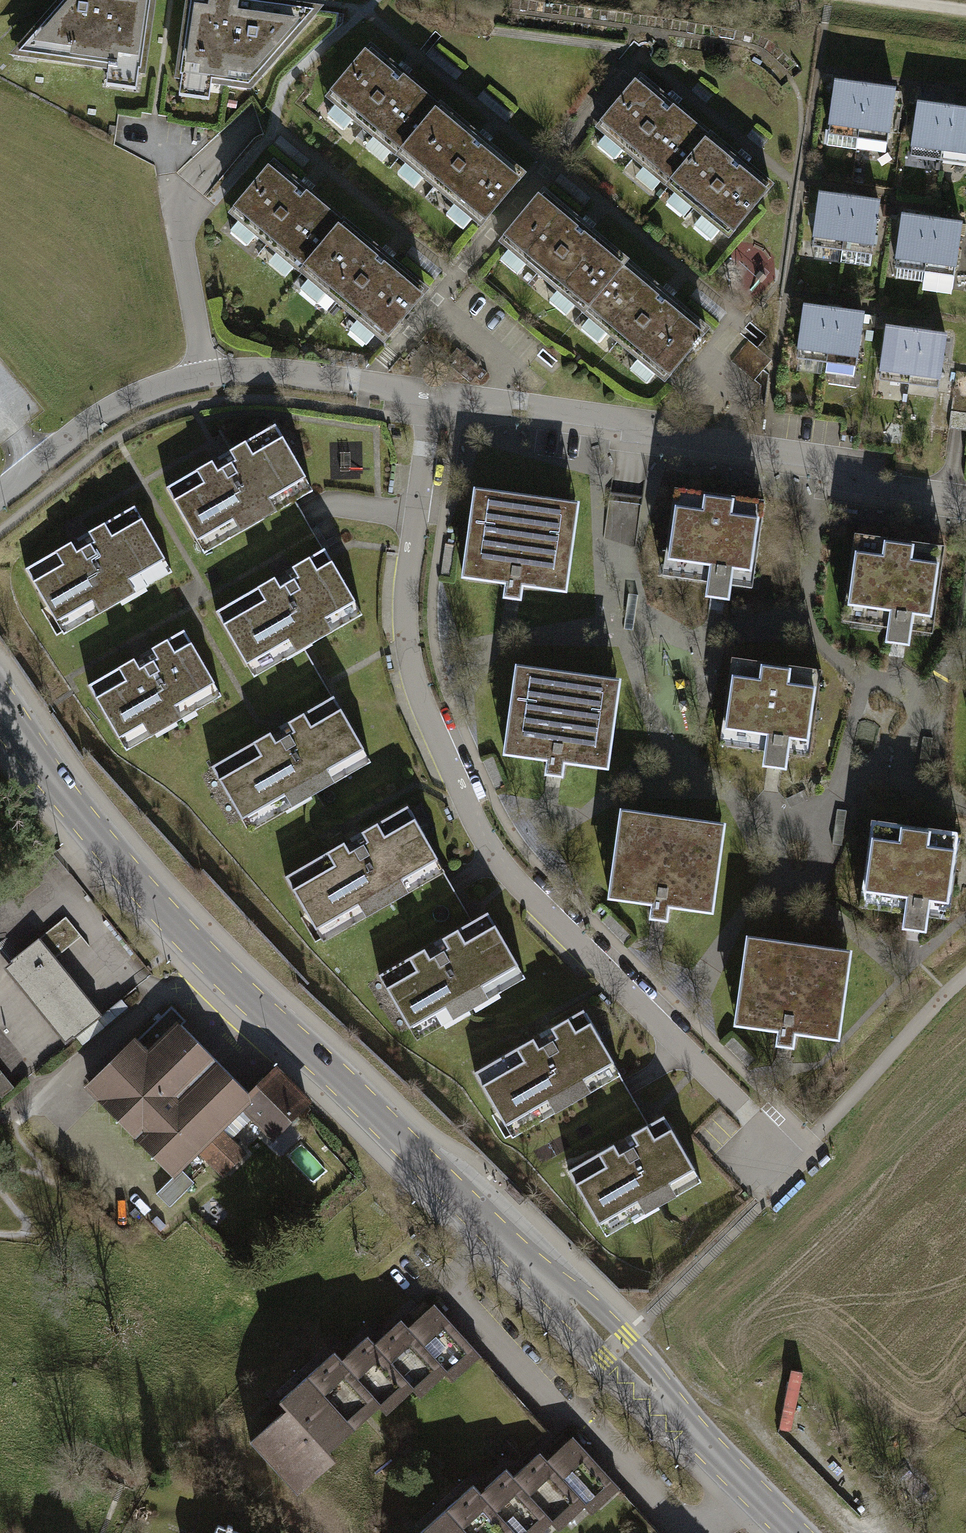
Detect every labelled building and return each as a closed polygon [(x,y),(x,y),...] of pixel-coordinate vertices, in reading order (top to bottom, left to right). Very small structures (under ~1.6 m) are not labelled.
[(149,0),(66,0),(17,56),(139,73),(149,0)] [(207,0),(190,0),(178,79),(247,89),(311,14),(207,0)] [(524,170),(373,42),(322,102),(472,230),(524,170)] [(773,186),(636,77),(593,131),(729,240),(773,186)] [(824,144),(886,153),(895,92),(833,83),(824,144)] [(965,163),(965,111),(915,104),(908,155),(965,163)] [(378,345),(425,289),(273,162),(226,218),(378,345)] [(872,253),(879,198),(816,190),(809,245),(872,253)] [(538,194),(495,245),(662,384),(705,333),(538,194)] [(954,276),(962,219),(900,211),(893,267),(954,276)] [(857,367),(864,312),(801,303),(794,358),(857,367)] [(940,387),(947,333),(884,325),(877,379),(940,387)] [(310,489),(273,425),(166,488),(204,552),(310,489)] [(763,495),(670,482),(657,571),(702,577),(700,592),(725,595),(728,578),(751,582),(763,495)] [(575,497),(468,483),(456,574),(500,580),(498,595),(516,597),(518,583),(562,589),(575,497)] [(170,571),(133,507),(25,570),(62,634),(170,571)] [(934,629),(946,546),(852,533),(840,616),(886,623),(884,638),(908,641),(910,625),(934,629)] [(362,617),(323,549),(216,610),(255,678),(362,617)] [(186,629),(88,686),(127,752),(225,695),(186,629)] [(819,667),(727,655),(715,743),(760,749),(758,764),(783,768),(786,750),(808,753),(819,667)] [(618,675),(511,662),(499,752),(543,758),(541,774),(558,776),(560,762),(606,768),(618,675)] [(331,695),(211,765),(249,832),(370,762),(331,695)] [(446,873),(407,806),(284,876),(323,943),(446,873)] [(722,821),(616,807),(603,899),(647,905),(645,918),(664,921),(666,907),(709,913),(722,821)] [(961,829),(869,817),(858,904),(903,909),(901,926),(925,929),(927,913),(950,916),(961,829)] [(487,914),(381,975),(418,1039),(524,978),(487,914)] [(108,1016),(40,932),(0,964),(0,968),(66,1050),(108,1016)] [(850,949),(743,934),(731,1019),(775,1025),(773,1039),(791,1041),(793,1028),(838,1034),(850,949)] [(186,1020),(172,1007),(90,1087),(175,1175),(199,1151),(221,1174),(244,1152),(221,1129),(245,1106),(274,1135),(308,1103),(277,1071),(251,1097),(181,1025),(186,1020)] [(583,1012),(476,1073),(513,1137),(620,1075),(583,1012)] [(629,1136),(568,1172),(607,1238),(701,1183),(662,1117),(629,1136)] [(512,1189),(507,1193),(521,1208),(526,1203),(512,1189)] [(452,1384),(482,1356),(434,1302),(409,1324),(401,1315),(375,1338),(368,1331),(342,1353),(334,1344),(277,1394),(287,1403),(248,1439),(298,1493),(341,1453),(334,1445),(378,1404),(387,1414),(414,1389),(420,1397),(444,1375),(452,1384)] [(621,1486),(575,1435),(549,1455),(543,1448),(515,1471),(508,1463),(481,1485),(474,1477),(418,1528),(422,1532),(537,1532),(552,1520),(559,1528),(584,1505),(592,1514),(621,1486)] [(216,1524),(213,1532),(242,1532),(216,1524)]
